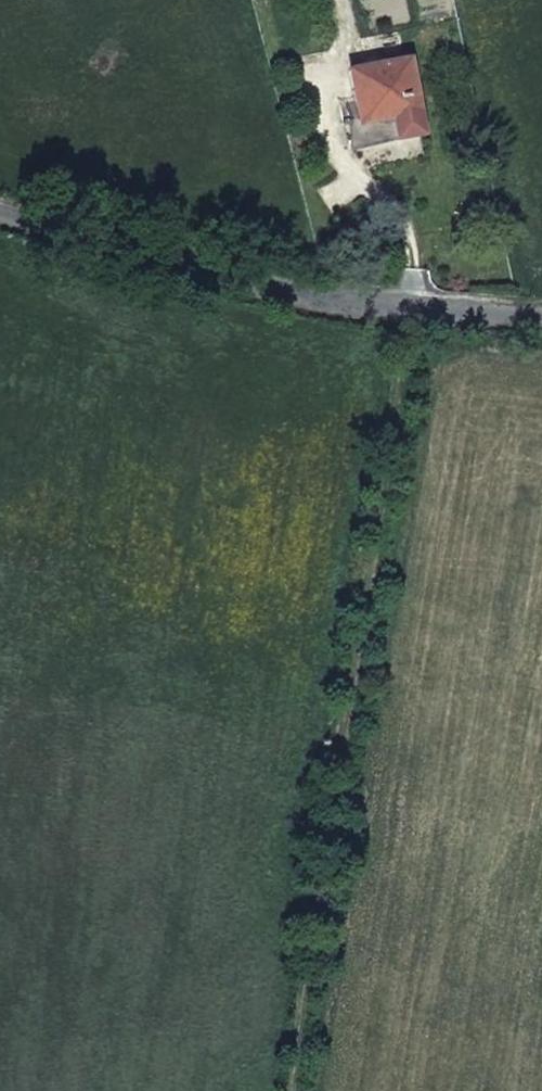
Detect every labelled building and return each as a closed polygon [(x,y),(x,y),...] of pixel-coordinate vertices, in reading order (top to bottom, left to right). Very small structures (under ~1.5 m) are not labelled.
[(334,115),(338,139),(411,124),(398,57),(332,71),(340,114),(334,115)]
